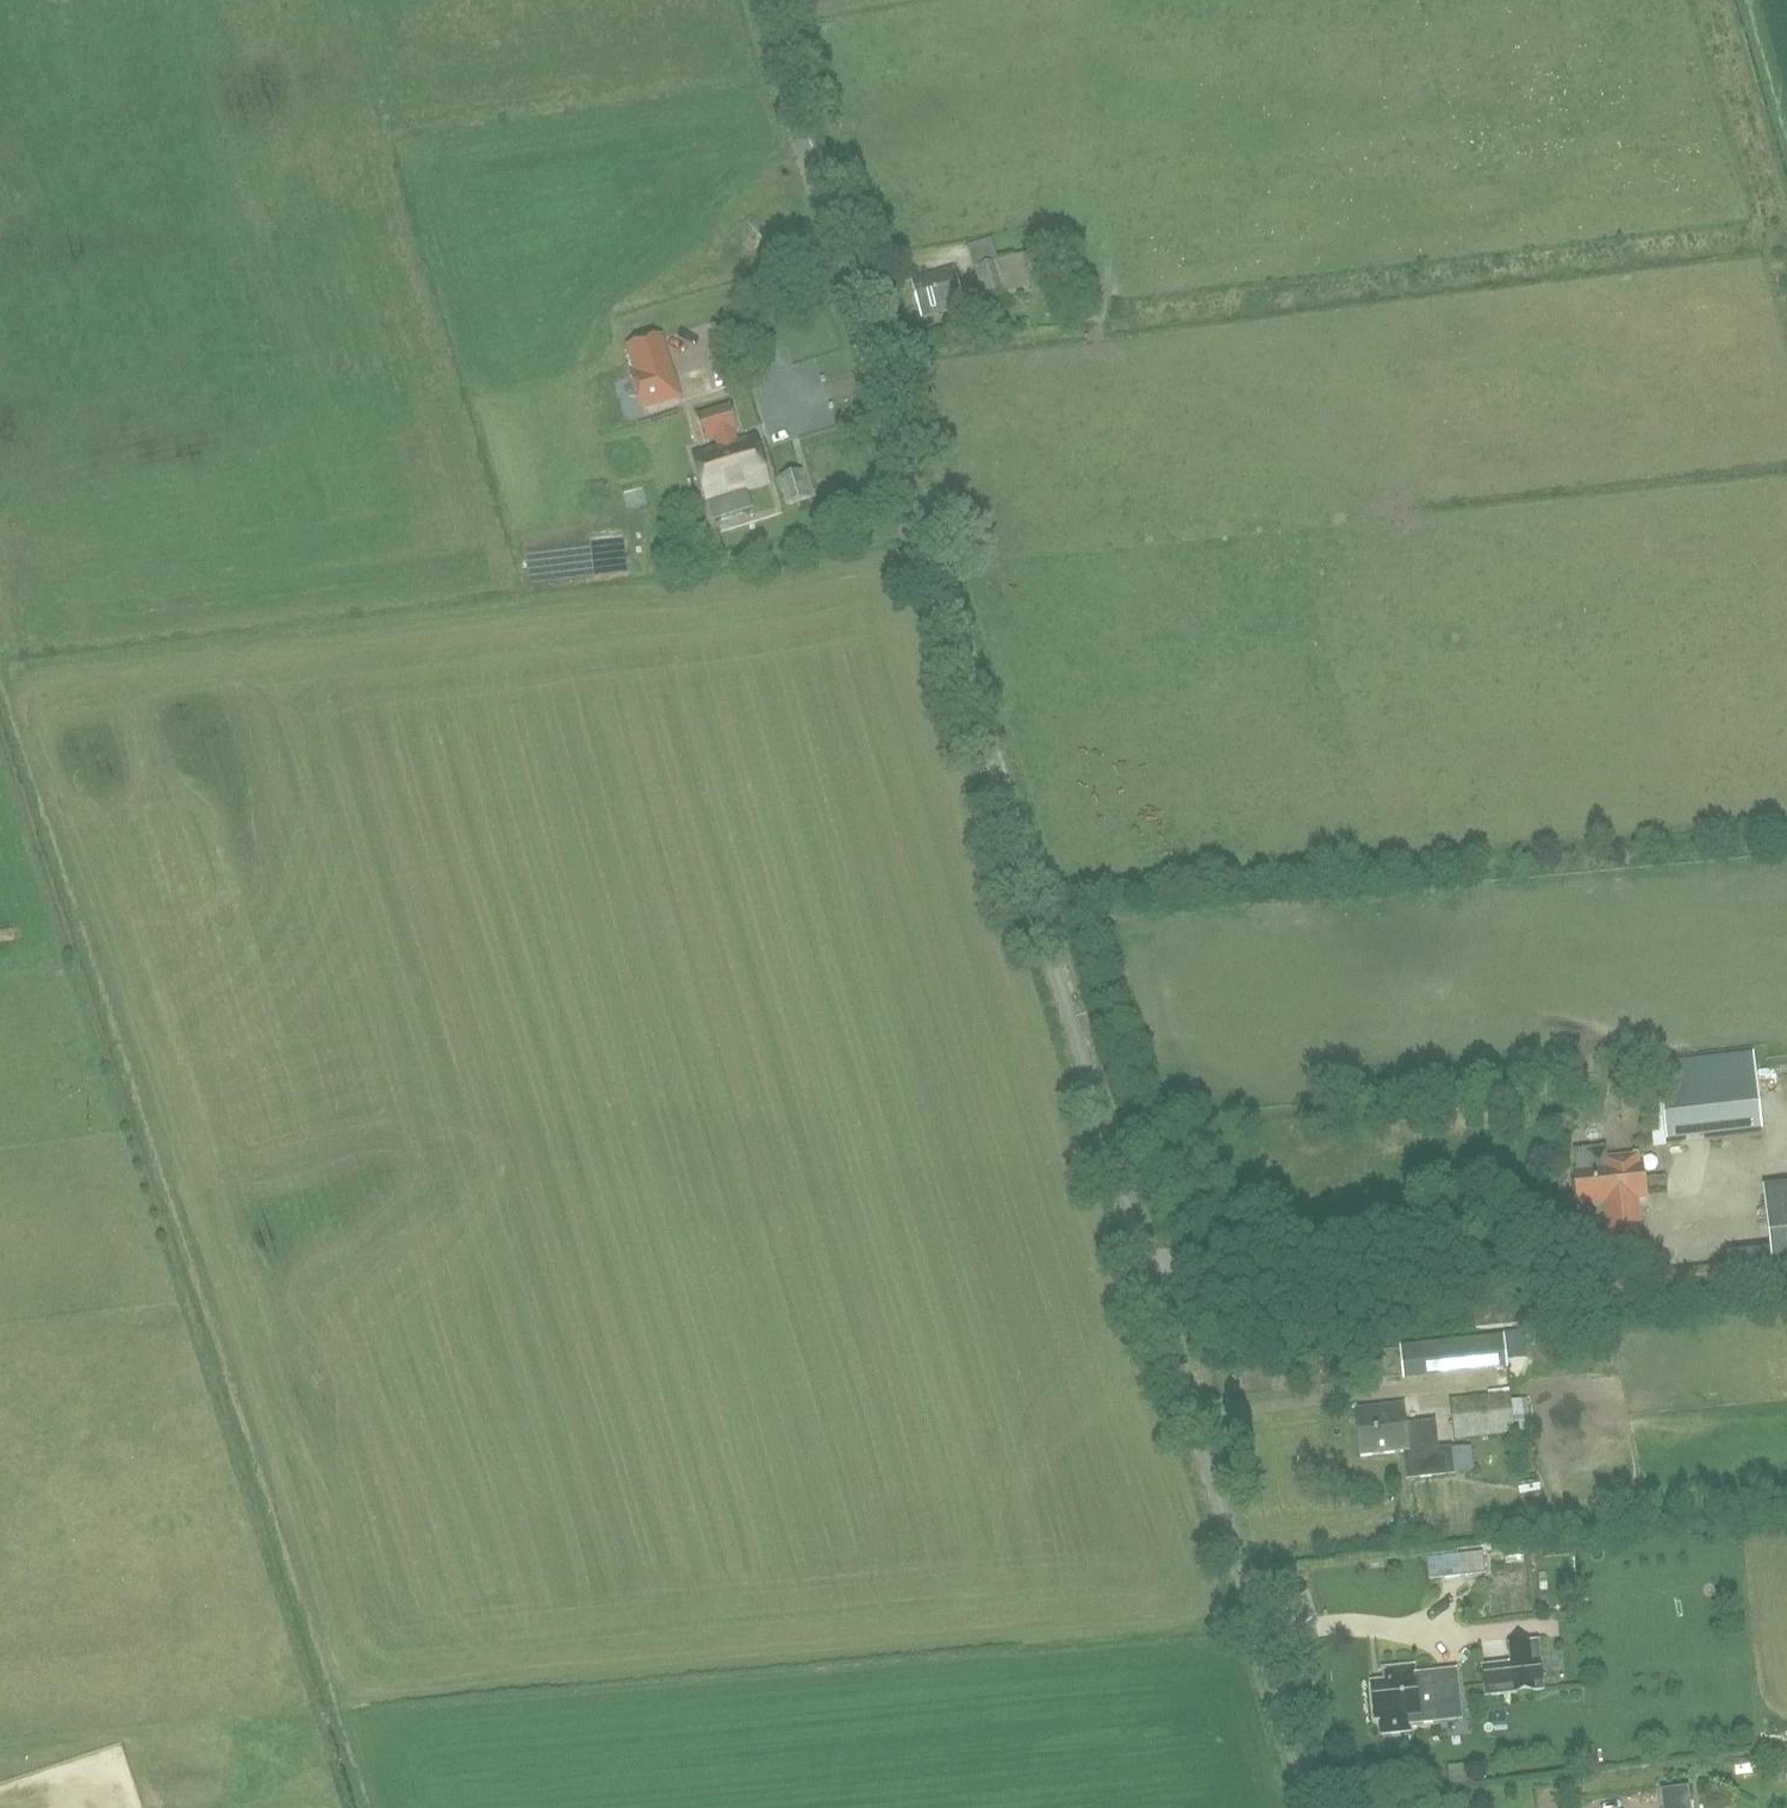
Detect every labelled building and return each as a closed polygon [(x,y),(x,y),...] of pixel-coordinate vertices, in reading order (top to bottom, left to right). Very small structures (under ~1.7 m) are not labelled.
[(995,256),(971,263),(984,301),(1007,294),(997,262),(995,256)] [(921,319),(965,306),(954,268),(910,281),(921,319)] [(678,398),(661,338),(629,348),(637,375),(632,377),(642,409),(678,398)] [(839,433),(820,380),(782,394),(791,418),(779,422),(790,452),(839,433)] [(707,501),(747,489),(767,483),(754,440),(736,445),(732,432),(737,431),(730,407),(697,417),(704,441),(716,437),(720,450),(695,458),(698,468),(701,467),(707,487),(703,488),(707,501)] [(789,470),(788,496),(810,496),(810,470),(789,470)] [(1661,1095),(1667,1142),(1761,1132),(1756,1084),(1755,1084),(1752,1054),(1658,1065),(1661,1089),(1661,1095)] [(1611,1242),(1640,1239),(1635,1199),(1646,1198),(1642,1167),(1610,1170),(1607,1148),(1573,1152),(1574,1161),(1575,1174),(1578,1205),(1607,1202),(1611,1242)] [(1764,1188),(1776,1289),(1786,1288),(1786,1185),(1764,1188)] [(1730,1265),(1760,1266),(1760,1249),(1731,1248),(1730,1265)] [(1433,1343),(1416,1345),(1418,1373),(1435,1372),(1433,1343)] [(1211,1364),(1221,1362),(1219,1353),(1210,1355),(1211,1364)] [(1358,1355),(1344,1356),(1347,1380),(1360,1379),(1359,1369),(1358,1355)] [(1526,1400),(1511,1402),(1510,1393),(1450,1400),(1454,1441),(1515,1434),(1531,1432),(1526,1400)] [(1404,1407),(1385,1409),(1356,1412),(1357,1419),(1361,1457),(1403,1452),(1406,1482),(1455,1476),(1452,1448),(1439,1450),(1436,1422),(1407,1425),(1404,1407)] [(1430,1582),(1461,1579),(1459,1556),(1428,1559),(1430,1582)] [(1517,1599),(1535,1598),(1533,1564),(1515,1565),(1517,1599)] [(1543,1691),(1538,1643),(1509,1646),(1511,1665),(1483,1668),(1486,1697),(1543,1691)] [(1437,1707),(1460,1704),(1457,1671),(1415,1676),(1414,1668),(1383,1671),(1384,1684),(1372,1685),(1376,1721),(1380,1720),(1381,1735),(1410,1732),(1409,1726),(1439,1723),(1437,1707)] [(1688,1788),(1661,1792),(1663,1807),(1691,1807),(1688,1788)]
